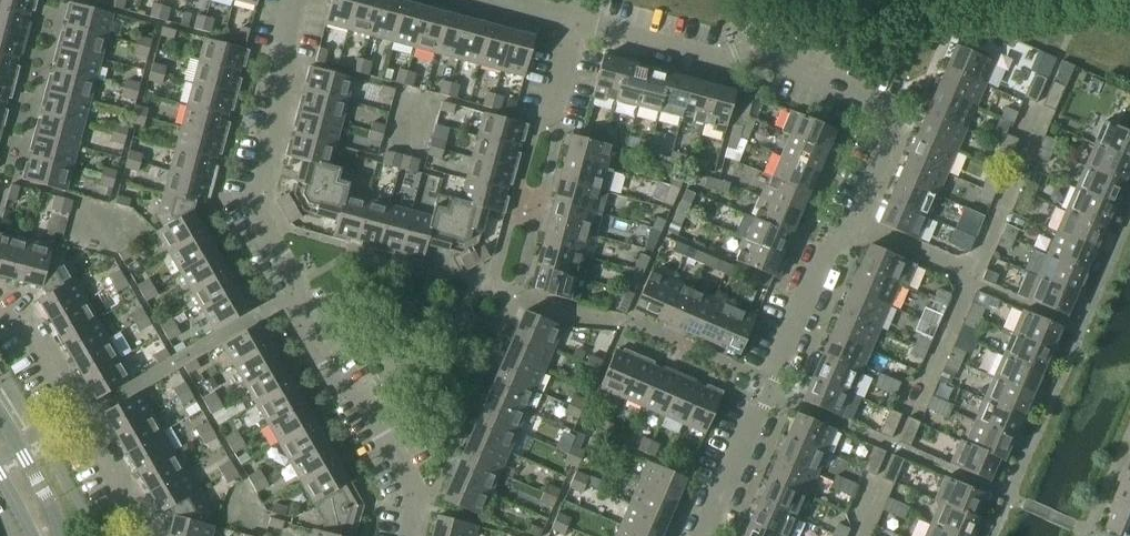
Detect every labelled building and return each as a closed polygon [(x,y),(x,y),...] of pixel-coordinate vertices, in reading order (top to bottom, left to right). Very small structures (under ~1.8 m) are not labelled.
[(30,16),(32,6),(37,7),(38,0),(0,0),(0,8),(30,16)] [(116,7),(124,9),(126,0),(117,0),(116,7)] [(349,29),(357,0),(332,0),(326,23),(349,29)] [(371,35),(380,0),(357,0),(349,29),(371,35)] [(393,41),(403,1),(398,0),(380,0),(371,35),(393,41)] [(393,41),(414,47),(425,7),(403,1),(393,41)] [(71,16),(68,26),(108,36),(114,14),(70,2),(66,15),(71,16)] [(151,17),(159,19),(163,5),(155,3),(151,17)] [(163,5),(159,19),(168,21),(171,7),(163,5)] [(414,47),(436,52),(447,13),(425,7),(414,47)] [(28,39),(31,26),(27,25),(30,16),(0,8),(0,31),(28,39)] [(436,52),(458,58),(469,19),(447,13),(436,52)] [(195,28),(203,30),(207,17),(198,15),(195,28)] [(207,17),(203,30),(212,33),(215,19),(207,17)] [(458,58),(480,64),(491,25),(469,19),(458,58)] [(480,64),(502,70),(512,30),(491,25),(480,64)] [(61,34),(58,47),(102,58),(108,36),(68,26),(66,35),(61,34)] [(239,40),(247,42),(251,29),(243,26),(239,40)] [(163,27),(161,35),(175,39),(177,30),(163,27)] [(512,30),(502,70),(525,76),(536,37),(512,30)] [(18,59),(20,50),(25,51),(28,39),(0,31),(0,54),(18,59)] [(139,36),(137,44),(151,48),(153,39),(139,36)] [(206,38),(200,61),(240,72),(242,62),(247,63),(250,50),(206,38)] [(151,48),(137,44),(135,53),(149,56),(151,48)] [(957,45),(947,68),(986,85),(996,62),(957,45)] [(59,60),(56,70),(96,80),(102,58),(58,47),(54,59),(59,60)] [(317,61),(325,63),(329,49),(320,47),(317,61)] [(16,82),(20,70),(15,69),(18,59),(0,54),(0,78),(16,82)] [(594,94),(616,100),(627,61),(604,55),(594,94)] [(353,70),(361,73),(365,59),(356,57),(353,70)] [(365,59),(361,73),(369,75),(373,61),(365,59)] [(200,61),(194,83),(238,95),(242,82),(237,81),(240,72),(200,61)] [(616,100),(638,106),(649,67),(627,61),(616,100)] [(154,63),(152,71),(165,75),(167,67),(154,63)] [(311,80),(309,90),(348,100),(354,78),(310,66),(307,79),(311,80)] [(638,106),(660,112),(670,73),(649,67),(638,106)] [(947,68),(938,90),(976,107),(986,85),(947,68)] [(396,82),(405,84),(408,71),(400,69),(396,82)] [(49,78),(46,90),(90,102),(96,80),(56,70),(54,79),(49,78)] [(165,75),(152,71),(149,80),(163,83),(165,75)] [(408,71),(405,84),(413,87),(417,73),(408,71)] [(660,112),(682,118),(692,78),(670,73),(660,112)] [(1036,73),(1025,97),(1037,103),(1048,78),(1036,73)] [(6,103),(9,93),(13,95),(16,82),(0,78),(0,101),(6,103)] [(682,118),(704,124),(714,84),(692,78),(682,118)] [(128,80),(126,88),(139,92),(141,83),(128,80)] [(440,94),(448,96),(452,83),(444,80),(440,94)] [(1066,86),(1054,81),(1044,105),(1056,111),(1066,86)] [(194,83),(189,105),(228,115),(231,106),(235,107),(238,95),(194,83)] [(452,83),(448,96),(457,98),(460,85),(452,83)] [(714,84),(704,124),(727,130),(737,90),(714,84)] [(383,85),(381,93),(394,97),(396,89),(383,85)] [(139,92),(126,88),(123,96),(137,100),(139,92)] [(47,104),(45,113),(84,124),(90,102),(46,90),(43,103),(47,104)] [(302,98),(298,111),(342,122),(348,100),(309,90),(306,100),(302,98)] [(938,90),(928,112),(967,129),(976,107),(938,90)] [(484,106),(492,108),(496,94),(487,92),(484,106)] [(741,101),(751,104),(754,95),(743,92),(741,101)] [(496,94),(492,108),(501,110),(504,97),(496,94)] [(5,126),(8,114),(4,113),(6,103),(0,101),(0,125),(5,126)] [(443,101),(441,109),(454,113),(457,105),(443,101)] [(136,105),(133,114),(147,117),(149,109),(136,105)] [(189,105),(183,127),(227,138),(230,126),(226,125),(228,115),(189,105)] [(1003,118),(1014,123),(1018,112),(1007,107),(1003,118)] [(782,131),(791,135),(828,151),(837,130),(792,110),(782,131)] [(299,124),(297,134),(336,144),(342,122),(298,111),(295,123),(299,124)] [(928,112),(919,134),(957,151),(967,129),(928,112)] [(38,122),(34,134),(78,145),(84,124),(45,113),(42,123),(38,122)] [(485,113),(479,135),(519,146),(521,136),(526,138),(529,124),(485,113)] [(147,117),(133,114),(131,122),(145,126),(147,117)] [(1095,144),(1129,159),(1129,131),(1105,121),(1095,144)] [(373,122),(371,130),(384,134),(387,125),(373,122)] [(116,123),(114,132),(127,135),(130,127),(116,123)] [(735,124),(731,136),(741,138),(744,127),(735,124)] [(183,127),(177,148),(216,159),(219,149),(223,151),(227,138),(183,127)] [(599,128),(596,141),(604,143),(608,130),(599,128)] [(384,134),(371,130),(369,139),(382,142),(384,134)] [(127,135),(114,132),(112,140),(125,144),(127,135)] [(36,147),(33,157),(72,167),(78,145),(34,134),(31,146),(36,147)] [(286,155),(304,160),(304,159),(331,166),(331,165),(336,144),(297,134),(294,143),(290,142),(286,155)] [(607,134),(605,143),(612,145),(616,147),(617,143),(619,137),(616,137),(607,134)] [(919,134),(909,156),(948,173),(957,151),(919,134)] [(1007,134),(1003,145),(1014,150),(1019,139),(1007,134)] [(479,135),(473,157),(517,169),(521,157),(516,156),(519,146),(479,135)] [(572,135),(566,157),(606,168),(612,145),(605,143),(572,135)] [(791,135),(782,156),(819,172),(828,151),(791,135)] [(741,138),(731,136),(727,151),(737,154),(741,138)] [(1045,136),(1041,146),(1052,151),(1057,141),(1045,136)] [(433,138),(431,146),(445,150),(447,141),(433,138)] [(638,148),(650,151),(652,142),(641,139),(638,148)] [(652,142),(650,151),(661,154),(664,145),(652,142)] [(1086,166),(1124,183),(1129,170),(1129,159),(1095,144),(1086,166)] [(1014,150),(1003,145),(999,155),(1010,160),(1014,150)] [(445,150),(431,146),(429,155),(442,158),(445,150)] [(1052,151),(1041,146),(1036,157),(1048,161),(1052,151)] [(177,148),(171,170),(215,182),(218,170),(214,169),(216,159),(177,148)] [(130,150),(128,159),(142,163),(144,154),(130,150)] [(383,163),(400,168),(404,155),(387,150),(383,163)] [(681,163),(693,166),(695,157),(684,154),(681,163)] [(404,155),(400,168),(417,173),(421,159),(404,155)] [(782,156),(773,176),(810,193),(819,172),(782,156)] [(909,156),(900,178),(938,195),(948,173),(909,156)] [(72,167),(33,157),(30,167),(26,165),(22,179),(65,190),(72,167)] [(473,157),(467,179),(507,190),(509,180),(514,181),(517,169),(473,157)] [(566,157),(560,179),(609,192),(614,170),(606,168),(566,157)] [(695,157),(693,166),(704,170),(707,160),(695,157)] [(142,163),(128,159),(126,167),(139,171),(142,163)] [(304,211),(338,220),(339,220),(347,194),(348,194),(354,171),(331,165),(331,166),(304,159),(304,160),(294,194),(304,211)] [(1086,166),(1076,188),(1120,207),(1123,199),(1118,197),(1124,183),(1086,166)] [(104,167),(102,176),(116,179),(118,171),(104,167)] [(171,170),(165,192),(195,200),(195,201),(205,204),(207,193),(212,194),(215,182),(171,170)] [(676,174),(671,185),(680,189),(685,178),(676,174)] [(116,179),(102,176),(100,184),(114,188),(116,179)] [(773,176),(763,197),(801,213),(810,193),(773,176)] [(706,187),(717,190),(720,180),(708,177),(706,187)] [(900,178),(890,200),(929,217),(938,195),(900,178)] [(989,178),(984,189),(995,193),(1000,183),(989,178)] [(467,179),(462,200),(461,201),(488,208),(488,209),(505,214),(509,200),(504,199),(507,190),(467,179)] [(560,179),(555,201),(603,214),(609,192),(560,179)] [(720,180),(717,190),(729,193),(731,183),(720,180)] [(1026,180),(1022,191),(1033,196),(1038,185),(1026,180)] [(12,184),(9,197),(17,199),(21,186),(12,184)] [(680,189),(671,185),(663,202),(673,206),(680,189)] [(1076,188),(1067,210),(1105,227),(1112,212),(1117,214),(1120,207),(1076,188)] [(995,193),(984,189),(980,199),(991,204),(995,193)] [(1033,196),(1022,191),(1017,201),(1029,206),(1033,196)] [(159,215),(165,226),(166,227),(193,211),(195,201),(195,200),(165,192),(159,215)] [(278,199),(291,223),(302,217),(289,193),(278,199)] [(349,237),(358,239),(369,200),(348,194),(347,194),(339,220),(338,220),(334,237),(348,241),(349,237)] [(439,194),(433,217),(434,217),(427,244),(428,244),(462,253),(479,243),(488,209),(488,208),(461,201),(462,200),(439,194)] [(57,196),(53,209),(70,214),(74,200),(57,196)] [(116,204),(130,207),(132,199),(118,196),(116,204)] [(763,197),(754,218),(792,234),(801,213),(763,197)] [(683,199),(678,210),(687,214),(692,203),(683,199)] [(366,246),(379,249),(390,205),(369,200),(358,239),(368,242),(366,246)] [(929,217),(890,200),(880,223),(919,240),(929,217)] [(555,201),(549,223),(588,233),(597,235),(603,214),(555,201)] [(392,248),(402,251),(412,211),(390,205),(379,249),(391,253),(392,248)] [(687,214),(678,210),(673,221),(682,225),(687,214)] [(1067,210),(1057,232),(1101,251),(1104,243),(1099,241),(1105,227),(1067,210)] [(158,231),(170,251),(205,231),(193,211),(166,227),(165,226),(158,231)] [(412,211),(402,251),(411,253),(410,258),(423,261),(428,244),(427,244),(434,217),(433,217),(412,211)] [(735,235),(745,239),(783,255),(792,234),(754,218),(744,214),(735,235)] [(657,216),(653,227),(662,231),(667,220),(657,216)] [(959,220),(955,228),(976,237),(980,229),(959,220)] [(549,223),(543,244),(582,255),(588,233),(549,223)] [(1007,224),(1003,235),(1014,239),(1019,229),(1007,224)] [(651,226),(645,248),(653,252),(662,231),(653,227),(651,226)] [(955,229),(948,243),(970,252),(976,238),(955,229)] [(170,251),(181,271),(216,251),(205,231),(170,251)] [(1057,232),(1048,254),(1086,271),(1093,256),(1098,258),(1101,251),(1057,232)] [(9,235),(0,233),(0,268),(9,235)] [(20,280),(31,241),(9,235),(0,268),(0,275),(20,280)] [(1014,239),(1003,235),(998,245),(1010,250),(1014,239)] [(736,260),(763,272),(774,276),(783,255),(745,239),(736,260)] [(20,280),(43,286),(51,255),(52,256),(54,247),(31,241),(20,280)] [(673,250),(684,255),(688,246),(677,241),(673,250)] [(543,244),(537,266),(585,279),(591,257),(582,255),(543,244)] [(871,244),(861,267),(900,284),(908,287),(918,264),(871,244)] [(484,245),(461,259),(467,270),(491,256),(484,245)] [(131,246),(119,253),(124,261),(136,254),(131,246)] [(688,246),(684,255),(695,260),(699,251),(688,246)] [(181,271),(192,291),(228,270),(216,251),(181,271)] [(641,253),(635,269),(644,273),(651,257),(641,253)] [(1048,254),(1038,276),(1082,295),(1085,287),(1080,285),(1086,271),(1048,254)] [(43,286),(48,294),(49,295),(76,280),(63,258),(52,256),(51,255),(43,286)] [(714,268),(725,273),(729,264),(718,259),(714,268)] [(729,264),(725,273),(736,278),(740,269),(729,264)] [(585,279),(537,266),(531,289),(579,302),(585,279)] [(861,267),(851,289),(890,306),(900,284),(861,267)] [(644,273),(635,269),(630,280),(639,284),(644,273)] [(987,269),(983,279),(995,284),(999,275),(987,269)] [(121,270),(109,277),(113,284),(125,277),(121,270)] [(192,291),(204,310),(239,290),(228,270),(192,291)] [(635,309),(657,318),(673,281),(651,272),(635,309)] [(774,276),(763,272),(759,280),(770,285),(774,276)] [(1082,295),(1038,276),(1028,272),(1018,294),(1067,316),(1074,300),(1079,302),(1082,295)] [(130,285),(125,277),(113,284),(117,292),(130,285)] [(150,279),(138,286),(142,293),(155,286),(150,279)] [(40,299),(52,320),(87,299),(76,280),(49,295),(48,294),(40,299)] [(657,318),(677,327),(693,290),(673,281),(657,318)] [(155,286),(142,293),(147,301),(159,294),(155,286)] [(851,289),(842,311),(881,328),(890,306),(851,289)] [(941,289),(936,299),(948,304),(952,294),(941,289)] [(239,290),(204,310),(215,331),(251,310),(239,290)] [(677,327),(698,336),(714,299),(693,290),(677,327)] [(52,320),(63,339),(98,319),(87,299),(52,320)] [(617,310),(626,314),(631,303),(622,299),(617,310)] [(698,336),(719,345),(735,308),(714,299),(698,336)] [(948,304),(936,299),(932,310),(943,315),(948,304)] [(973,303),(969,313),(980,318),(984,308),(973,303)] [(735,308),(719,345),(740,355),(756,317),(735,308)] [(132,315),(136,322),(148,316),(144,309),(132,315)] [(526,310),(516,332),(554,348),(563,326),(526,310)] [(1023,310),(1014,333),(1057,352),(1060,344),(1055,342),(1062,327),(1023,310)] [(842,311),(832,333),(871,350),(881,328),(842,311)] [(184,313),(173,319),(177,325),(187,319),(184,313)] [(980,318),(969,313),(964,324),(976,329),(980,318)] [(148,316),(136,322),(140,330),(152,323),(148,316)] [(161,325),(165,332),(177,326),(172,318),(161,325)] [(63,339),(74,359),(110,338),(98,319),(63,339)] [(223,344),(235,364),(270,344),(258,323),(223,344)] [(177,326),(165,332),(170,340),(181,333),(177,326)] [(516,332),(507,353),(545,369),(554,348),(516,332)] [(832,333),(823,355),(862,372),(871,350),(832,333)] [(922,333),(917,343),(928,348),(933,338),(922,333)] [(1014,333),(1004,355),(1043,371),(1049,357),(1054,359),(1057,352),(1014,333)] [(74,359),(85,378),(121,358),(110,338),(74,359)] [(928,348),(917,343),(913,354),(924,359),(928,348)] [(235,364),(246,384),(282,363),(270,344),(235,364)] [(954,347),(950,357),(961,363),(966,352),(954,347)] [(154,354),(159,363),(171,356),(166,348),(154,354)] [(600,387),(622,396),(640,355),(628,350),(627,354),(617,350),(600,387)] [(507,353),(499,374),(536,390),(545,369),(507,353)] [(591,355),(588,363),(601,369),(604,361),(591,355)] [(622,396),(643,405),(659,368),(650,364),(652,360),(640,355),(622,396)] [(823,355),(813,377),(852,394),(862,372),(823,355)] [(1004,355),(995,377),(1038,396),(1041,388),(1036,386),(1043,371),(1004,355)] [(961,363),(950,357),(945,368),(957,373),(961,363)] [(121,358),(85,378),(97,399),(133,379),(121,358)] [(197,359),(185,366),(189,374),(201,367),(197,359)] [(246,384),(258,403),(293,383),(282,363),(246,384)] [(601,369),(588,363),(584,371),(597,377),(601,369)] [(643,405),(664,414),(682,373),(670,368),(668,372),(659,368),(643,405)] [(664,414),(684,423),(701,386),(692,382),(693,378),(682,373),(664,414)] [(876,385),(886,389),(891,378),(881,373),(876,385)] [(499,374),(490,394),(527,411),(536,390),(499,374)] [(852,394),(813,377),(804,400),(842,417),(852,394)] [(995,377),(985,399),(1024,416),(1030,401),(1035,403),(1038,396),(995,377)] [(891,378),(886,389),(897,394),(902,382),(891,378)] [(174,389),(178,397),(191,390),(186,382),(174,389)] [(258,403),(269,423),(304,403),(293,383),(258,403)] [(701,386),(684,423),(706,433),(724,391),(712,385),(710,390),(701,386)] [(191,390),(178,397),(183,404),(195,398),(191,390)] [(203,399),(208,406),(220,399),(216,391),(203,399)] [(105,412),(117,432),(152,412),(140,392),(105,412)] [(490,394),(481,415),(518,431),(527,411),(490,394)] [(928,407),(939,412),(943,400),(933,396),(928,407)] [(573,397),(570,405),(583,410),(586,402),(573,397)] [(220,399),(208,406),(212,414),(224,407),(220,399)] [(985,399),(976,421),(1019,440),(1022,432),(1017,430),(1024,416),(985,399)] [(943,400),(939,412),(949,416),(954,405),(943,400)] [(269,423),(280,443),(316,422),(304,403),(269,423)] [(583,410),(570,405),(566,413),(579,418),(583,410)] [(882,407),(876,421),(884,424),(880,433),(892,438),(903,414),(891,409),(890,410),(882,407)] [(117,432),(128,452),(163,432),(152,412),(117,432)] [(798,413),(788,436),(827,452),(837,430),(798,413)] [(481,415),(472,436),(509,452),(518,431),(481,415)] [(909,416),(899,441),(911,446),(921,422),(909,416)] [(597,432),(605,435),(611,422),(603,419),(597,432)] [(976,421),(966,443),(1005,460),(1011,445),(1016,447),(1019,440),(976,421)] [(197,429),(201,436),(213,429),(209,422),(197,429)] [(280,443),(292,462),(327,442),(316,422),(280,443)] [(611,422),(605,435),(613,439),(619,426),(611,422)] [(213,429),(201,436),(205,444),(218,437),(213,429)] [(226,438),(230,445),(243,438),(238,431),(226,438)] [(128,452),(139,472),(175,451),(163,432),(128,452)] [(472,436),(463,457),(500,473),(509,452),(472,436)] [(788,436),(779,458),(817,474),(827,452),(788,436)] [(592,437),(588,445),(601,451),(605,442),(592,437)] [(639,450),(647,453),(652,440),(644,437),(639,450)] [(243,438),(230,445),(235,453),(247,446),(243,438)] [(652,440),(647,453),(655,456),(660,443),(652,440)] [(1005,460),(966,443),(961,441),(951,464),(990,480),(997,465),(1002,467),(1005,460)] [(292,462),(303,482),(338,461),(327,442),(292,462)] [(864,470),(876,475),(887,451),(876,446),(864,470)] [(571,448),(569,455),(581,460),(584,454),(571,448)] [(139,472),(151,491),(186,471),(175,451),(139,472)] [(882,478),(895,483),(905,459),(893,454),(882,478)] [(581,460),(569,455),(566,461),(579,467),(581,460)] [(681,468),(689,471),(695,458),(687,455),(681,468)] [(463,457),(454,478),(491,494),(500,473),(463,457)] [(779,458),(769,480),(808,496),(817,474),(779,458)] [(219,468),(224,475),(236,468),(232,460),(219,468)] [(303,482),(314,501),(350,481),(338,461),(303,482)] [(649,461),(640,483),(677,499),(687,477),(649,461)] [(1117,497),(1129,503),(1129,469),(1125,467),(1123,473),(1126,474),(1123,481),(1124,482),(1117,497)] [(236,468),(224,475),(228,483),(240,476),(236,468)] [(248,477),(253,484),(265,477),(261,470),(248,477)] [(163,512),(171,507),(170,506),(197,490),(186,471),(151,491),(163,512)] [(577,471),(574,479),(586,485),(590,477),(577,471)] [(591,476),(587,485),(602,491),(606,482),(591,476)] [(832,487),(842,492),(847,480),(837,476),(832,487)] [(936,499),(941,501),(979,518),(983,511),(978,509),(984,493),(946,476),(936,499)] [(265,477),(253,484),(258,492),(270,485),(265,477)] [(491,494),(454,478),(444,499),(482,516),(491,494)] [(586,485),(574,479),(570,487),(583,493),(586,485)] [(769,480),(760,502),(798,518),(808,496),(769,480)] [(847,480),(842,492),(853,496),(857,485),(847,480)] [(324,531),(342,535),(355,535),(360,517),(354,506),(362,501),(350,481),(314,501),(327,523),(324,531)] [(640,483),(631,504),(668,520),(677,499),(640,483)] [(548,484),(545,492),(558,498),(561,490),(548,484)] [(176,515),(175,516),(206,524),(207,523),(210,511),(197,490),(170,506),(171,507),(176,515)] [(558,498),(545,492),(541,500),(554,506),(558,498)] [(1117,497),(1115,502),(1118,504),(1115,511),(1116,511),(1109,528),(1127,535),(1129,535),(1129,503),(1117,497)] [(884,510),(894,514),(899,503),(889,498),(884,510)] [(931,523),(961,535),(978,535),(973,533),(979,518),(941,501),(931,523)] [(750,524),(779,535),(791,535),(798,518),(760,502),(750,524)] [(899,503),(894,514),(905,519),(910,507),(899,503)] [(275,504),(273,512),(292,517),(295,509),(275,504)] [(622,525),(648,535),(662,535),(668,520),(631,504),(622,525)] [(306,514),(303,508),(295,513),(298,518),(306,514)] [(559,513),(556,521),(569,526),(572,518),(559,513)] [(433,535),(475,535),(478,526),(439,515),(433,535)] [(170,535),(212,535),(215,526),(207,523),(206,524),(175,516),(170,535)] [(285,521),(271,517),(269,525),(283,529),(285,521)] [(569,526),(556,521),(552,529),(565,534),(569,526)] [(926,535),(961,535),(931,523),(926,535)] [(537,535),(541,535),(544,530),(531,524),(528,532),(537,535)] [(745,535),(779,535),(750,524),(745,535)] [(835,534),(839,535),(847,535),(851,529),(839,524),(835,534)] [(617,535),(648,535),(622,525),(617,535)]
